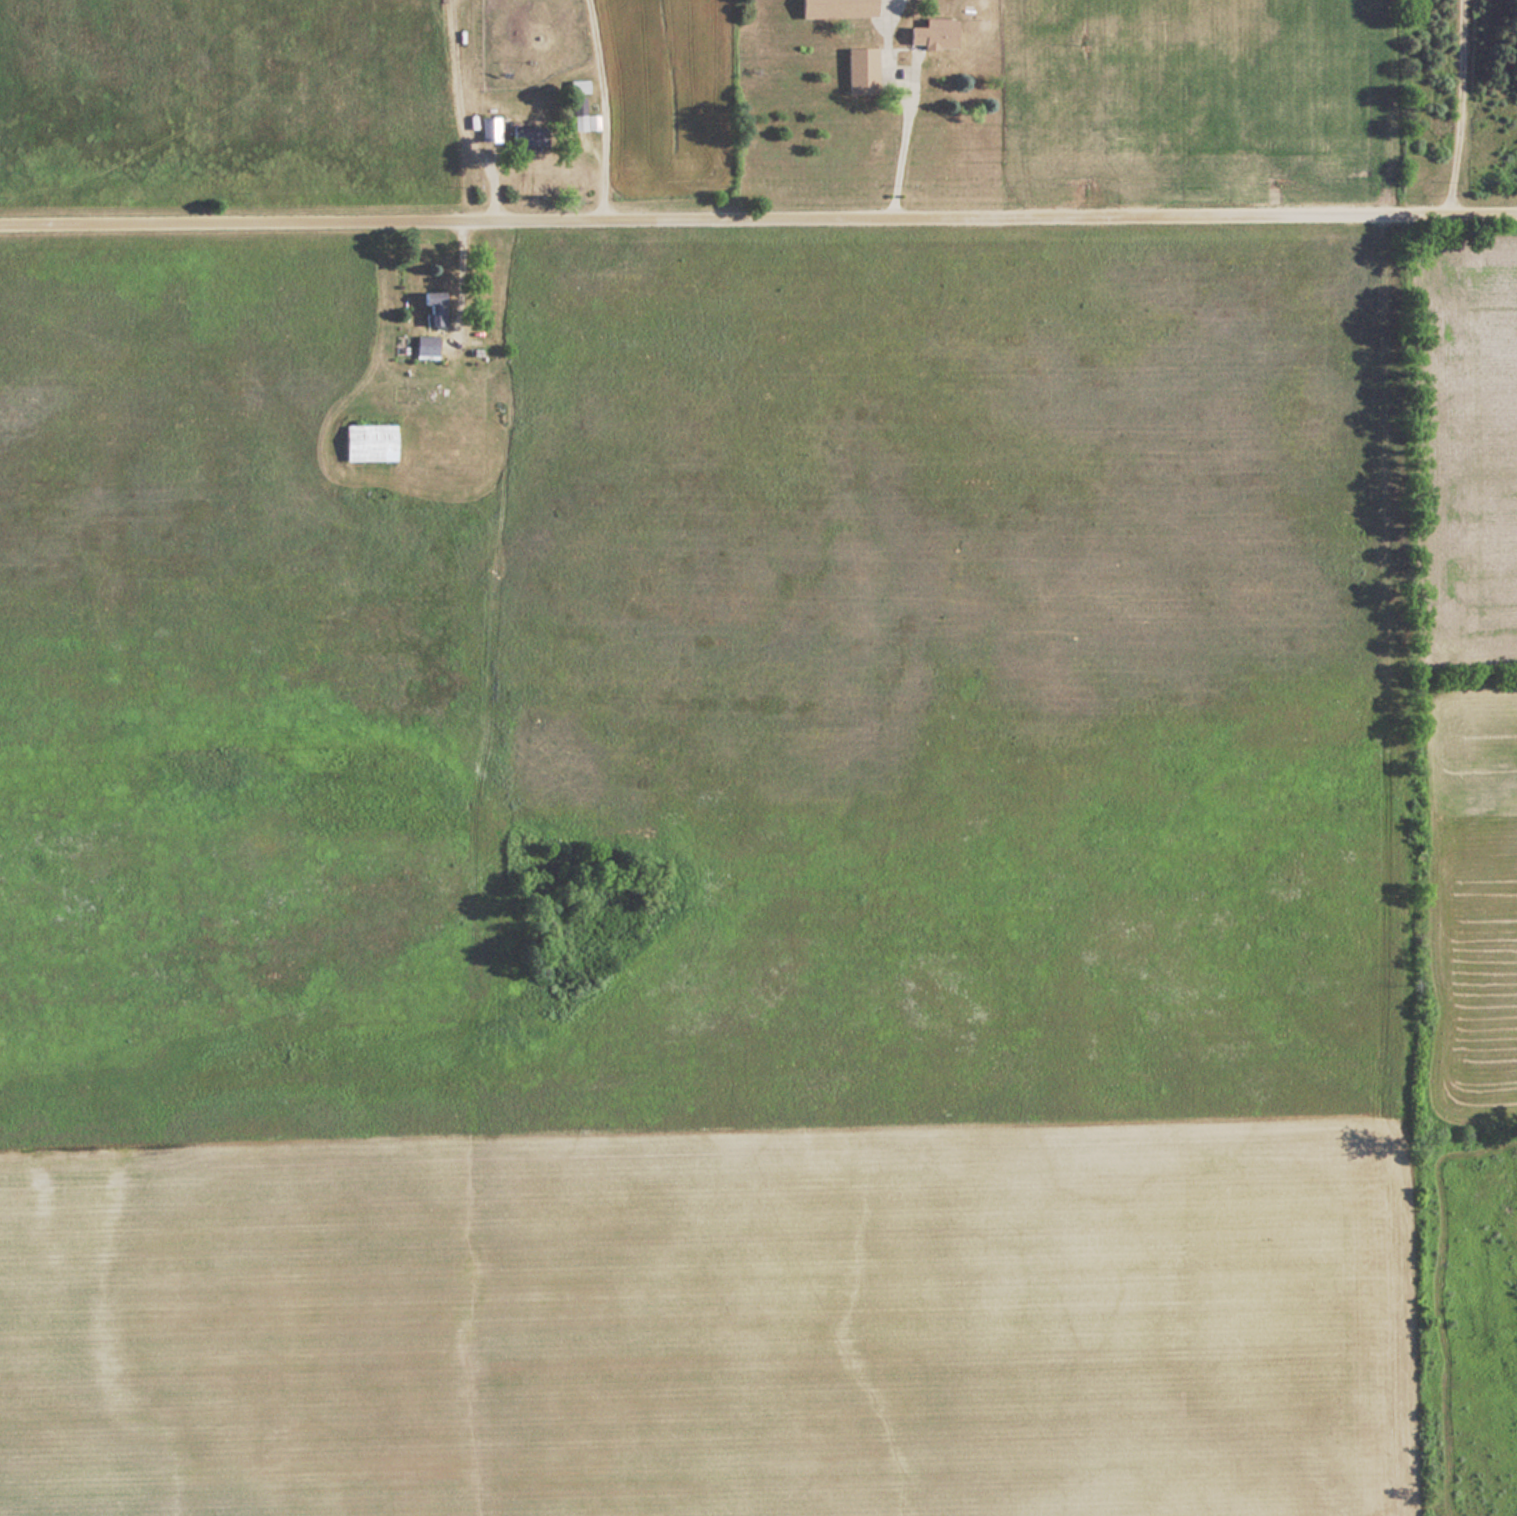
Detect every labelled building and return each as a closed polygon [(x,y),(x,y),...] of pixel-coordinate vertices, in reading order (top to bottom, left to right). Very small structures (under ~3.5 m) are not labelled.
[(796,18),(872,18),(872,0),(796,0),(796,18)] [(921,28),(905,28),(905,49),(952,49),(952,20),(921,20),(921,28)] [(844,96),(873,96),(873,49),(844,49),(844,96)] [(570,130),(585,130),(585,97),(570,97),(570,130)] [(479,140),(498,140),(498,118),(479,118),(479,140)] [(544,146),(544,123),(506,123),(506,146),(544,146)] [(443,290),(417,290),(417,323),(443,323),(443,290)] [(413,353),(435,353),(435,334),(413,334),(413,353)] [(341,460),(393,461),(394,424),(341,424),(341,460)]
